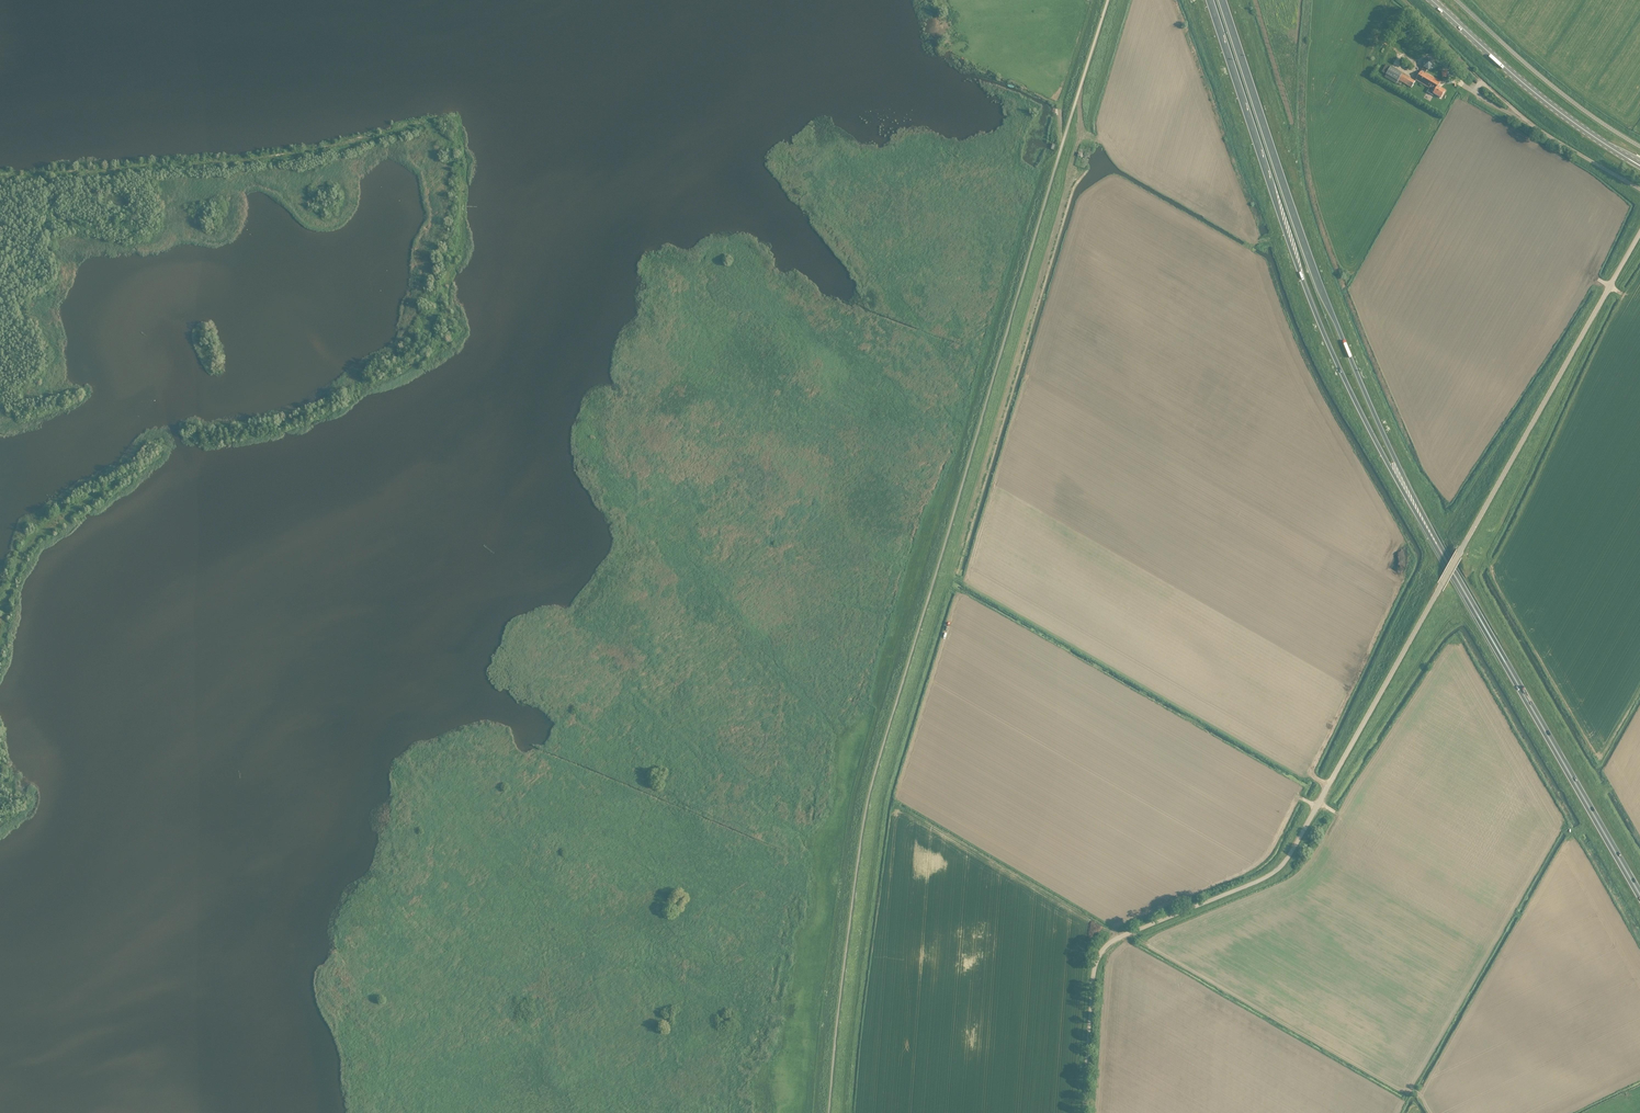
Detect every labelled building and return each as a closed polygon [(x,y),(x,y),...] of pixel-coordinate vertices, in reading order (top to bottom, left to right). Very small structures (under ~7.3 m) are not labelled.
[(1421,70),(1425,72),(1427,68),(1428,69),(1433,66),(1433,60),(1428,57),(1423,60),(1423,66),(1421,70)] [(1386,64),(1382,71),(1397,80),(1395,85),(1404,90),(1407,86),(1409,88),(1410,86),(1411,87),(1415,80),(1390,66),(1390,67),(1386,64)] [(1421,70),(1415,79),(1430,87),(1427,91),(1432,94),(1433,93),(1440,97),(1444,90),(1437,86),(1440,81),(1425,72),(1421,70)] [(1105,129),(1107,117),(1100,117),(1099,128),(1105,129)]
